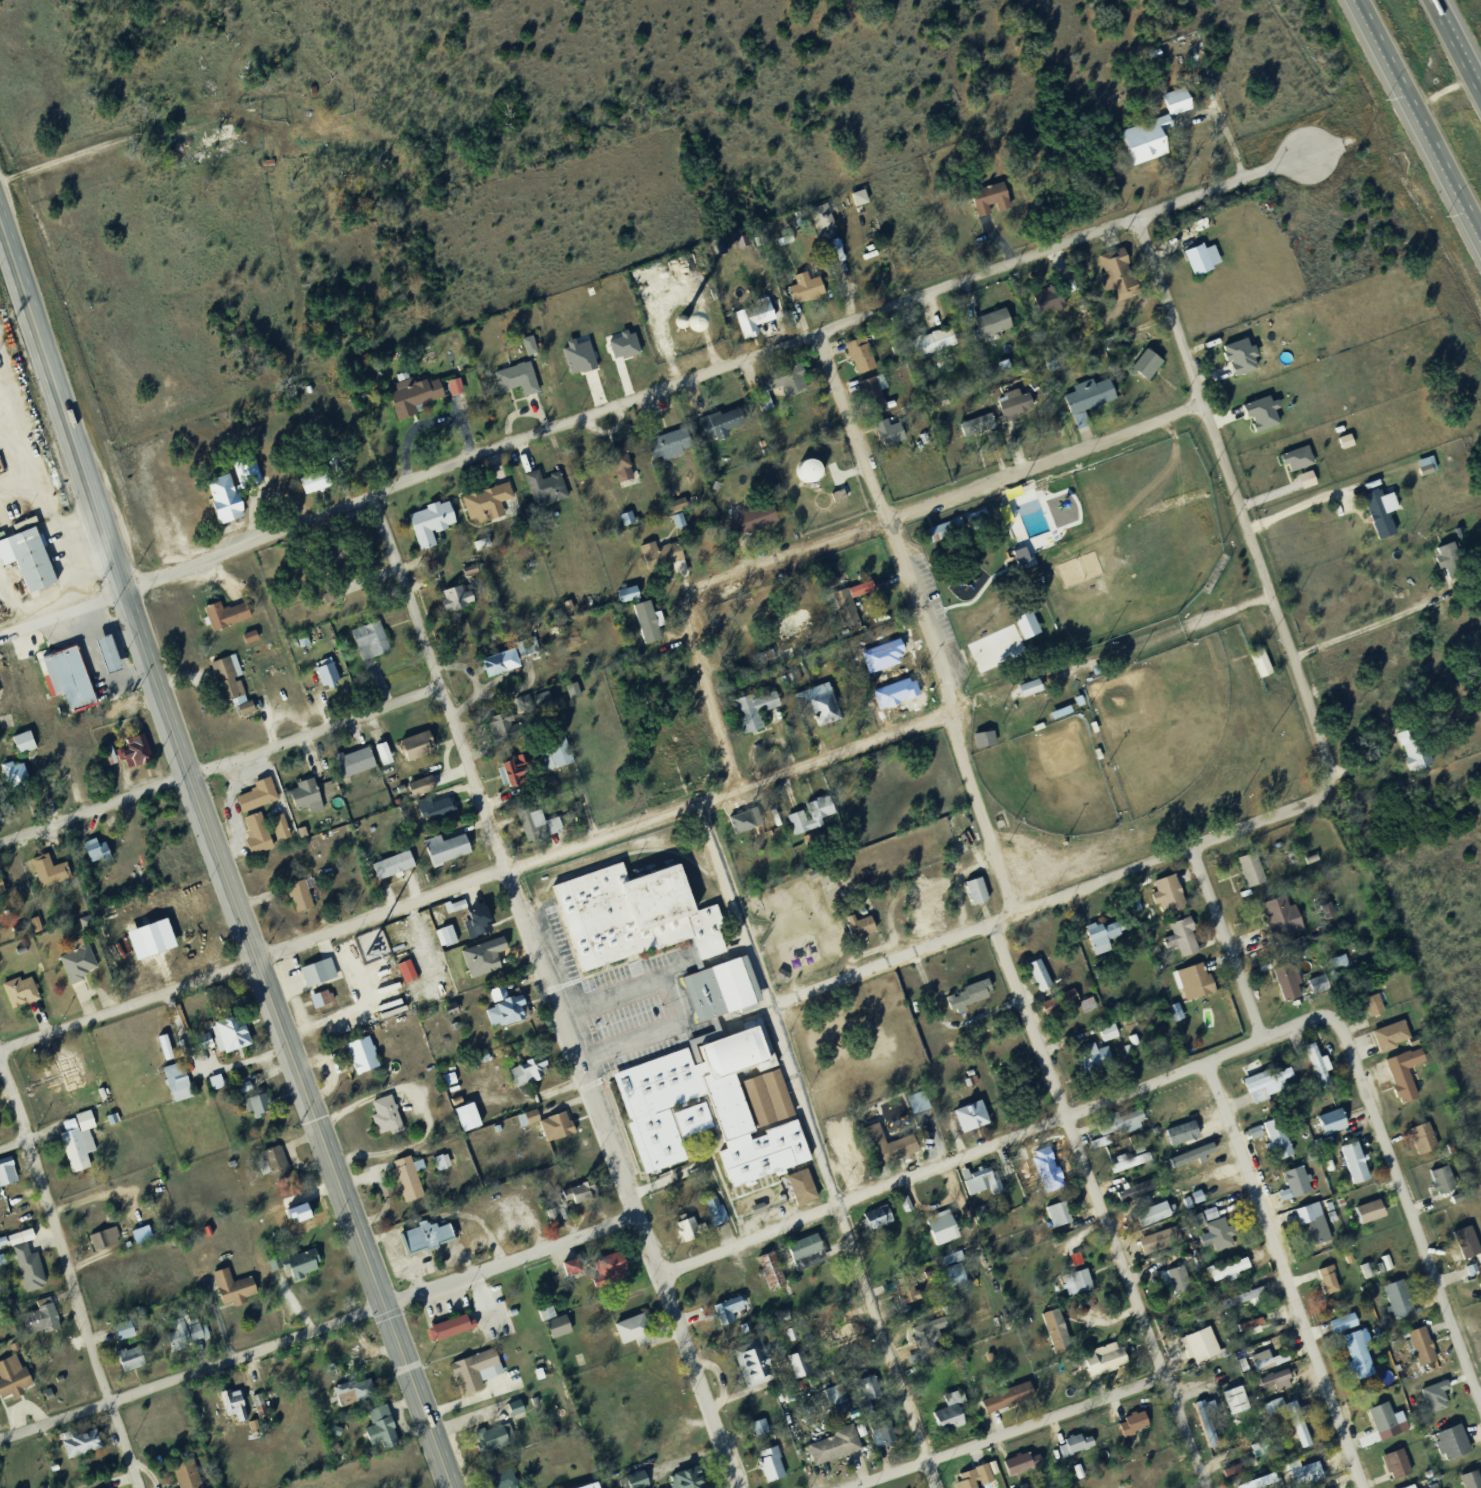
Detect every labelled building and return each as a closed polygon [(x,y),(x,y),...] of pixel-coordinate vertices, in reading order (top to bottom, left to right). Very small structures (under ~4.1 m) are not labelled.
[(1144,57),(1147,64),(1157,60),(1155,53),(1144,57)] [(1156,99),(1162,121),(1186,114),(1180,93),(1156,99)] [(1114,137),(1127,172),(1174,155),(1162,121),(1114,137)] [(872,199),(867,186),(854,191),(859,204),(872,199)] [(964,196),(973,224),(986,219),(983,210),(991,207),(994,216),(1007,212),(998,186),(964,196)] [(801,215),(822,208),(840,266),(833,268),(825,245),(812,249),(801,215)] [(820,231),(838,225),(833,211),(815,217),(820,231)] [(839,260),(848,257),(840,235),(831,238),(839,260)] [(770,244),(773,253),(790,247),(787,238),(770,244)] [(1224,262),(1216,243),(1208,246),(1206,241),(1186,249),(1196,274),(1224,262)] [(1177,255),(1189,282),(1209,273),(1198,246),(1177,255)] [(1093,260),(1099,277),(1093,279),(1099,295),(1107,293),(1112,305),(1135,297),(1118,250),(1093,260)] [(857,260),(859,266),(873,260),(870,254),(857,260)] [(782,293),(786,307),(793,305),(794,307),(819,299),(814,281),(806,284),(803,276),(789,281),(792,290),(782,293)] [(1028,302),(1033,318),(1060,309),(1055,294),(1048,296),(1046,291),(1035,295),(1037,299),(1028,302)] [(737,309),(747,337),(761,333),(758,324),(779,316),(772,296),(737,309)] [(717,299),(722,314),(728,312),(725,305),(731,303),(729,298),(724,299),(723,297),(717,299)] [(725,322),(731,344),(752,338),(749,329),(772,323),(768,309),(725,322)] [(969,322),(976,343),(1007,332),(1000,311),(969,322)] [(949,328),(957,350),(909,368),(901,346),(949,328)] [(644,350),(637,329),(611,336),(617,358),(644,350)] [(525,336),(529,353),(539,350),(536,333),(525,336)] [(878,365),(867,334),(847,341),(859,372),(878,365)] [(564,343),(574,373),(601,364),(592,337),(580,341),(579,338),(564,343)] [(515,343),(521,359),(533,355),(527,339),(515,343)] [(1217,350),(1222,366),(1225,365),(1226,367),(1223,368),(1228,381),(1255,371),(1251,361),(1252,360),(1248,349),(1244,350),(1241,341),(1217,350)] [(839,350),(844,364),(849,363),(855,380),(872,374),(860,342),(839,350)] [(1166,356),(1147,345),(1134,367),(1153,378),(1166,356)] [(1125,371),(1140,354),(1157,367),(1142,385),(1125,371)] [(753,374),(760,392),(747,397),(756,419),(769,414),(766,407),(809,391),(797,358),(753,374)] [(992,368),(995,377),(1007,372),(1003,363),(992,368)] [(490,376),(495,396),(516,390),(519,399),(533,395),(525,366),(518,367),(518,365),(509,367),(510,370),(490,376)] [(385,399),(392,422),(411,416),(409,409),(438,401),(433,383),(424,386),(423,383),(412,386),(410,380),(405,382),(403,376),(391,379),(393,388),(390,389),(393,397),(385,399)] [(449,378),(452,394),(466,391),(463,376),(449,378)] [(854,387),(879,378),(885,393),(875,396),(883,416),(867,422),(854,387)] [(441,386),(445,402),(460,398),(456,382),(441,386)] [(1059,400),(1066,420),(1110,404),(1102,383),(1089,387),(1087,383),(1068,390),(1071,396),(1059,400)] [(990,393),(1010,386),(1015,401),(1022,399),(1026,413),(990,425),(985,409),(994,405),(990,393)] [(1236,408),(1241,421),(1246,419),(1249,427),(1247,428),(1251,438),(1275,428),(1269,413),(1274,411),(1271,403),(1266,405),(1263,398),(1236,408)] [(997,424),(992,410),(962,421),(967,435),(997,424)] [(694,424),(700,443),(707,440),(711,446),(721,442),(719,435),(743,427),(738,413),(714,421),(712,417),(694,424)] [(869,429),(895,419),(904,443),(877,452),(869,429)] [(634,441),(652,436),(654,439),(669,435),(668,430),(681,427),(690,457),(642,470),(634,441)] [(1358,443),(1354,431),(1342,435),(1346,447),(1358,443)] [(913,440),(919,454),(929,451),(923,436),(913,440)] [(1274,459),(1278,469),(1283,467),(1286,475),(1309,466),(1302,448),(1274,459)] [(618,451),(628,483),(602,491),(592,459),(618,451)] [(608,461),(612,472),(618,470),(621,481),(637,475),(629,453),(608,461)] [(1411,464),(1416,479),(1432,474),(1428,459),(1411,464)] [(225,479),(199,488),(214,531),(240,522),(232,499),(260,490),(250,461),(222,471),(225,479)] [(1321,481),(1315,467),(1301,474),(1307,487),(1321,481)] [(293,483),(299,502),(326,493),(320,474),(293,483)] [(554,475),(564,503),(532,514),(520,478),(532,474),(536,486),(546,482),(544,478),(554,475)] [(503,485),(508,503),(496,507),(500,522),(472,531),(470,524),(464,526),(456,499),(503,485)] [(836,500),(849,496),(846,487),(834,490),(836,500)] [(1358,500),(1375,543),(1391,537),(1383,517),(1394,513),(1387,495),(1378,498),(1375,492),(1372,493),(1371,492),(1365,495),(1366,497),(1358,500)] [(689,505),(688,496),(671,499),(672,508),(689,505)] [(660,508),(664,519),(683,511),(678,501),(660,508)] [(434,508),(444,505),(450,526),(424,535),(429,550),(414,555),(403,519),(421,513),(420,509),(433,505),(434,508)] [(972,512),(976,526),(992,522),(988,507),(972,512)] [(762,510),(769,528),(731,543),(722,522),(735,517),(733,514),(747,508),(750,514),(762,510)] [(962,520),(966,531),(983,524),(979,513),(962,520)] [(613,520),(617,530),(630,526),(627,515),(613,520)] [(967,525),(965,516),(932,525),(934,535),(967,525)] [(1451,531),(1454,539),(1465,535),(1462,528),(1451,531)] [(11,565),(23,597),(52,586),(38,551),(42,549),(37,535),(33,537),(30,530),(2,540),(0,535),(0,569),(11,565)] [(307,552),(320,587),(362,571),(349,536),(307,552)] [(1035,558),(1029,544),(1017,549),(1022,563),(1035,558)] [(1432,551),(1435,560),(1430,562),(1434,573),(1439,571),(1444,582),(1464,574),(1452,544),(1432,551)] [(634,550),(641,576),(680,564),(675,545),(651,551),(649,546),(634,550)] [(832,575),(836,586),(842,583),(838,572),(832,575)] [(643,594),(640,583),(622,588),(624,599),(643,594)] [(829,599),(834,614),(827,617),(836,643),(861,633),(850,604),(868,597),(864,586),(829,599)] [(438,597),(455,589),(460,600),(463,600),(466,607),(447,615),(444,609),(440,610),(438,606),(442,605),(438,597)] [(318,599),(322,609),(340,602),(336,592),(318,599)] [(664,637),(661,625),(667,623),(663,608),(656,610),(653,598),(637,602),(647,642),(664,637)] [(198,612),(208,637),(252,618),(246,604),(226,612),(224,610),(219,612),(216,605),(198,612)] [(558,608),(562,618),(569,615),(565,605),(558,608)] [(626,612),(639,651),(656,645),(653,633),(660,631),(655,617),(646,619),(643,607),(626,612)] [(1027,638),(1044,630),(1034,608),(1017,616),(1027,638)] [(872,623),(874,627),(886,623),(884,618),(872,623)] [(346,635),(356,666),(380,658),(379,655),(384,653),(374,625),(346,635)] [(248,642),(261,637),(257,628),(245,632),(248,642)] [(126,667),(116,632),(100,636),(111,671),(126,667)] [(237,637),(242,648),(255,643),(250,632),(237,637)] [(89,646),(101,679),(116,674),(104,640),(89,646)] [(34,663),(56,720),(94,706),(73,648),(34,663)] [(1245,658),(1255,683),(1269,678),(1259,652),(1245,658)] [(468,665),(476,687),(510,675),(503,653),(468,665)] [(204,665),(218,707),(229,704),(234,720),(250,715),(246,705),(243,706),(235,684),(230,685),(229,682),(238,679),(230,657),(204,665)] [(311,671),(317,690),(335,684),(328,665),(311,671)] [(571,697),(583,694),(580,681),(568,683),(571,697)] [(1012,689),(1017,703),(1041,694),(1036,681),(1012,689)] [(856,695),(862,711),(901,697),(897,685),(881,691),(879,687),(856,695)] [(558,690),(563,707),(576,702),(571,686),(558,690)] [(787,700),(798,732),(838,718),(826,686),(787,700)] [(726,707),(737,741),(757,734),(751,717),(773,710),(768,693),(726,707)] [(510,703),(525,697),(527,702),(542,696),(548,711),(517,723),(510,703)] [(470,726),(506,712),(516,737),(480,751),(470,726)] [(999,742),(996,727),(975,733),(978,747),(999,742)] [(15,733),(21,751),(38,746),(33,728),(15,733)] [(1392,738),(1401,761),(1398,762),(1403,775),(1409,773),(1410,775),(1429,768),(1414,730),(1392,738)] [(112,754),(119,775),(149,765),(139,733),(121,739),(124,750),(112,754)] [(6,741),(14,760),(32,753),(24,734),(6,741)] [(422,734),(427,748),(397,759),(392,745),(422,734)] [(395,760),(388,740),(377,743),(384,764),(395,760)] [(551,748),(560,766),(577,758),(568,740),(551,748)] [(370,751),(378,772),(388,767),(380,747),(370,751)] [(94,753),(99,768),(111,764),(106,749),(94,753)] [(325,761),(337,757),(338,761),(361,751),(369,771),(335,785),(325,761)] [(504,763),(521,757),(532,790),(504,799),(495,772),(506,768),(504,763)] [(4,795),(26,788),(19,766),(9,769),(7,765),(0,767),(0,783),(4,795)] [(410,782),(415,795),(439,785),(434,772),(410,782)] [(265,779),(248,786),(249,791),(245,792),(246,796),(231,802),(236,817),(274,803),(265,779)] [(401,788),(405,800),(429,792),(425,780),(401,788)] [(285,794),(291,814),(302,818),(319,813),(314,795),(312,796),(307,781),(291,786),(293,792),(285,794)] [(412,806),(421,830),(453,817),(448,805),(443,807),(439,796),(412,806)] [(783,821),(789,840),(818,830),(816,823),(828,819),(822,799),(806,804),(807,807),(800,809),(802,815),(783,821)] [(766,822),(759,804),(732,815),(739,832),(766,822)] [(511,821),(521,850),(560,836),(550,808),(511,821)] [(279,839),(292,835),(285,811),(272,815),(279,839)] [(724,823),(729,840),(753,832),(747,814),(741,816),(740,813),(731,816),(732,820),(724,823)] [(239,821),(255,816),(268,852),(245,860),(239,845),(244,843),(242,839),(245,838),(239,821)] [(264,821),(272,845),(285,840),(277,816),(264,821)] [(816,843),(811,832),(803,835),(808,847),(816,843)] [(100,842),(98,836),(84,840),(90,861),(113,854),(108,839),(100,842)] [(36,844),(41,858),(59,851),(54,838),(36,844)] [(417,844),(435,838),(437,845),(459,838),(467,859),(427,873),(417,844)] [(75,848),(85,873),(107,864),(100,845),(92,848),(90,842),(75,848)] [(1241,854),(1247,885),(1266,881),(1260,850),(1241,854)] [(366,869),(372,886),(410,871),(404,854),(366,869)] [(1299,860),(1302,868),(1315,863),(1312,855),(1299,860)] [(1232,863),(1242,894),(1262,887),(1251,856),(1232,863)] [(24,864),(35,893),(67,881),(60,865),(48,870),(43,857),(41,858),(24,864)] [(548,892),(577,977),(688,939),(697,964),(719,957),(711,935),(721,932),(712,906),(690,914),(692,919),(689,920),(672,872),(623,889),(616,869),(548,892)] [(969,879),(974,903),(991,900),(986,875),(969,879)] [(315,905),(308,879),(290,883),(297,910),(315,905)] [(1149,885),(1152,896),(1146,898),(1150,911),(1157,909),(1160,918),(1179,912),(1170,879),(1149,885)] [(958,887),(967,911),(984,905),(976,881),(958,887)] [(299,883),(308,909),(291,915),(286,899),(282,901),(278,890),(299,883)] [(1255,906),(1264,927),(1260,928),(1268,948),(1299,935),(1288,909),(1284,910),(1278,896),(1255,906)] [(449,912),(469,906),(466,897),(446,903),(449,912)] [(1125,905),(1128,915),(1136,913),(1133,902),(1125,905)] [(1314,910),(1317,919),(1328,915),(1325,906),(1314,910)] [(479,911),(488,936),(464,945),(458,926),(464,924),(461,917),(479,911)] [(855,936),(879,929),(874,913),(858,918),(856,912),(848,915),(855,936)] [(141,959),(181,945),(171,916),(131,930),(141,959)] [(841,921),(844,928),(841,929),(847,945),(871,936),(864,920),(851,925),(848,918),(841,921)] [(1164,929),(1167,939),(1157,942),(1162,954),(1172,951),(1176,962),(1197,955),(1186,921),(1164,929)] [(442,946),(460,940),(454,923),(437,929),(442,946)] [(1079,931),(1091,961),(1106,955),(1103,948),(1119,942),(1112,925),(1098,931),(1097,926),(1091,929),(1090,927),(1079,931)] [(431,934),(445,929),(452,948),(438,953),(431,934)] [(497,939),(456,955),(468,984),(494,974),(488,958),(502,952),(497,939)] [(57,961),(67,988),(80,984),(77,980),(82,978),(81,974),(93,970),(85,946),(73,950),(75,954),(57,961)] [(680,979),(744,955),(762,1002),(696,1025),(680,979)] [(1042,990),(1055,984),(1043,956),(1030,962),(1042,990)] [(1303,984),(1308,1002),(1350,990),(1341,957),(1318,963),(1322,979),(1303,984)] [(400,962),(405,982),(420,978),(414,958),(400,962)] [(1299,961),(1278,966),(1286,1000),(1304,995),(1301,983),(1304,982),(1299,961)] [(295,973),(302,993),(333,982),(325,962),(295,973)] [(1021,968),(1034,962),(1048,991),(1035,998),(1021,968)] [(392,969),(404,964),(413,985),(401,990),(392,969)] [(789,981),(794,973),(783,966),(778,974),(789,981)] [(1166,976),(1197,966),(1208,996),(1181,1005),(1177,992),(1172,994),(1166,976)] [(1268,974),(1289,968),(1299,1000),(1279,1007),(1268,974)] [(9,1016),(36,1004),(26,980),(16,984),(14,979),(0,985),(0,996),(9,1016)] [(941,1002),(946,1015),(951,1014),(952,1017),(962,1014),(961,1011),(984,1002),(983,998),(989,995),(983,980),(957,989),(959,995),(941,1002)] [(311,995),(316,1007),(336,999),(331,987),(311,995)] [(496,990),(481,996),(487,1011),(479,1014),(487,1036),(525,1022),(516,999),(502,1004),(496,990)] [(1034,1008),(1041,1023),(1075,1008),(1068,993),(1034,1008)] [(1357,1003),(1363,1022),(1380,1016),(1373,997),(1357,1003)] [(1076,1006),(1087,1001),(1092,1012),(1082,1017),(1076,1006)] [(1184,1008),(1182,1001),(1168,1005),(1170,1012),(1184,1008)] [(1163,1011),(1169,1027),(1179,1023),(1173,1007),(1163,1011)] [(191,1040),(196,1053),(209,1048),(212,1057),(218,1055),(220,1059),(247,1049),(235,1015),(200,1027),(203,1036),(191,1040)] [(1121,1034),(1116,1020),(1100,1026),(1105,1040),(1121,1034)] [(741,1036),(738,1028),(753,1023),(769,1069),(755,1074),(753,1068),(726,1078),(749,1144),(760,1140),(758,1134),(790,1122),(807,1166),(781,1175),(783,1179),(780,1181),(771,1184),(769,1178),(749,1185),(751,1190),(741,1193),(739,1189),(726,1193),(713,1157),(719,1155),(711,1130),(672,1144),(680,1165),(638,1179),(620,1128),(623,1127),(606,1077),(681,1051),(687,1071),(698,1067),(693,1052),(741,1036)] [(1368,1035),(1376,1057),(1406,1045),(1398,1023),(1368,1035)] [(1108,1028),(1113,1042),(1099,1047),(1094,1033),(1108,1028)] [(158,1072),(170,1107),(190,1100),(168,1033),(152,1038),(164,1070),(158,1072)] [(1129,1035),(1132,1045),(1140,1042),(1138,1033),(1129,1035)] [(1124,1041),(1127,1052),(1136,1049),(1132,1038),(1124,1041)] [(340,1048),(364,1039),(375,1071),(352,1080),(340,1048)] [(1329,1069),(1335,1067),(1329,1053),(1323,1055),(1317,1040),(1306,1044),(1322,1086),(1334,1082),(1329,1069)] [(1090,1046),(1092,1054),(1103,1050),(1109,1071),(1096,1075),(1097,1077),(1079,1082),(1074,1062),(1081,1060),(1078,1049),(1090,1046)] [(1300,1051),(1317,1093),(1326,1089),(1321,1077),(1327,1074),(1320,1059),(1315,1062),(1309,1047),(1300,1051)] [(1413,1052),(1418,1065),(1400,1073),(1412,1100),(1398,1106),(1395,1099),(1392,1101),(1387,1089),(1390,1088),(1379,1063),(1404,1053),(1405,1055),(1413,1052)] [(74,1058),(81,1080),(43,1091),(36,1069),(74,1058)] [(501,1074),(509,1094),(545,1080),(540,1066),(531,1069),(529,1064),(501,1074)] [(214,1088),(226,1085),(223,1072),(210,1075),(214,1088)] [(456,1072),(446,1073),(448,1083),(458,1081),(456,1072)] [(1283,1072),(1288,1083),(1272,1090),(1274,1096),(1247,1108),(1236,1083),(1254,1075),(1257,1083),(1283,1072)] [(737,1084),(775,1073),(790,1122),(752,1133),(737,1084)] [(960,1076),(963,1084),(971,1081),(968,1073),(960,1076)] [(435,1080),(439,1091),(453,1087),(449,1075),(435,1080)] [(234,1089),(246,1126),(271,1118),(263,1095),(253,1098),(249,1084),(234,1089)] [(93,1093),(97,1103),(103,1101),(99,1091),(93,1093)] [(366,1105),(371,1120),(366,1121),(372,1138),(384,1134),(385,1138),(398,1134),(386,1098),(366,1105)] [(464,1131),(485,1124),(476,1100),(455,1108),(464,1131)] [(947,1116),(957,1139),(985,1128),(975,1105),(947,1116)] [(1321,1114),(1328,1133),(1351,1125),(1344,1105),(1321,1114)] [(542,1118),(538,1107),(518,1115),(523,1126),(542,1118)] [(1090,1126),(1096,1142),(1107,1138),(1108,1142),(1135,1132),(1133,1127),(1142,1124),(1137,1110),(1090,1126)] [(56,1138),(67,1177),(86,1171),(82,1157),(91,1154),(85,1133),(92,1131),(86,1112),(71,1116),(76,1132),(56,1138)] [(534,1124),(560,1113),(570,1137),(543,1148),(534,1124)] [(1311,1121),(1318,1139),(1341,1131),(1334,1113),(1311,1121)] [(101,1120),(104,1129),(115,1125),(112,1116),(101,1120)] [(1275,1148),(1281,1146),(1285,1156),(1295,1153),(1283,1116),(1266,1121),(1275,1148)] [(1203,1136),(1199,1119),(1170,1126),(1174,1143),(1203,1136)] [(1258,1128),(1265,1148),(1260,1149),(1266,1166),(1288,1159),(1276,1122),(1258,1128)] [(1160,1133),(1165,1150),(1193,1142),(1188,1125),(1160,1133)] [(1403,1132),(1423,1125),(1433,1154),(1413,1160),(1403,1132)] [(839,1157),(829,1161),(840,1190),(848,1187),(845,1181),(914,1155),(907,1137),(881,1147),(873,1126),(853,1133),(861,1155),(841,1163),(839,1157)] [(487,1131),(495,1128),(498,1135),(490,1138),(487,1131)] [(1049,1139),(1016,1149),(1021,1164),(1028,1162),(1036,1187),(1062,1179),(1049,1139)] [(1177,1166),(1220,1149),(1216,1140),(1173,1157),(1177,1166)] [(1334,1151),(1347,1190),(1365,1184),(1359,1166),(1363,1165),(1361,1159),(1357,1160),(1352,1145),(1334,1151)] [(256,1154),(266,1185),(286,1178),(276,1148),(256,1154)] [(439,1170),(461,1163),(456,1149),(434,1155),(439,1170)] [(428,1162),(433,1176),(448,1170),(443,1156),(428,1162)] [(1110,1161),(1113,1167),(1104,1170),(1107,1179),(1146,1165),(1143,1156),(1123,1163),(1121,1157),(1110,1161)] [(13,1184),(6,1160),(0,1162),(0,1188),(13,1184)] [(405,1160),(419,1201),(401,1207),(387,1166),(405,1160)] [(222,1164),(225,1171),(232,1169),(229,1162),(222,1164)] [(1440,1193),(1459,1186),(1450,1163),(1432,1170),(1440,1193)] [(1178,1173),(1180,1180),(1196,1175),(1198,1177),(1204,1175),(1203,1173),(1209,1171),(1207,1164),(1178,1173)] [(1320,1166),(1323,1177),(1330,1174),(1327,1164),(1320,1166)] [(962,1173),(956,1175),(964,1201),(984,1194),(986,1200),(998,1196),(988,1165),(972,1171),(973,1176),(964,1180),(962,1173)] [(1427,1175),(1431,1188),(1427,1189),(1430,1197),(1432,1196),(1434,1200),(1453,1193),(1443,1169),(1427,1175)] [(1277,1177),(1296,1170),(1299,1179),(1304,1178),(1306,1185),(1301,1187),(1304,1195),(1286,1202),(1277,1177)] [(780,1181),(803,1172),(814,1201),(792,1210),(780,1181)] [(601,1193),(595,1178),(590,1180),(596,1195),(601,1193)] [(1111,1195),(1115,1207),(1153,1193),(1148,1181),(1111,1195)] [(555,1194),(584,1184),(594,1214),(566,1224),(555,1194)] [(728,1204),(776,1187),(782,1204),(734,1220),(728,1204)] [(1197,1201),(1207,1198),(1204,1188),(1194,1191),(1197,1201)] [(1186,1197),(1189,1207),(1198,1205),(1195,1194),(1186,1197)] [(731,1219),(725,1202),(717,1204),(715,1196),(706,1199),(714,1224),(731,1219)] [(294,1206),(300,1222),(317,1216),(311,1199),(294,1206)] [(712,1199),(715,1208),(717,1207),(723,1225),(704,1230),(699,1216),(702,1215),(699,1203),(712,1199)] [(1297,1208),(1302,1223),(1315,1219),(1323,1240),(1332,1237),(1319,1200),(1297,1208)] [(864,1212),(872,1230),(897,1218),(889,1201),(864,1212)] [(1176,1204),(1179,1213),(1186,1211),(1183,1201),(1176,1204)] [(1350,1210),(1356,1227),(1380,1218),(1374,1202),(1350,1210)] [(1040,1212),(1047,1233),(1069,1226),(1062,1205),(1040,1212)] [(1123,1219),(1129,1234),(1167,1220),(1161,1205),(1123,1219)] [(1220,1215),(1217,1205),(1205,1208),(1207,1218),(1220,1215)] [(1288,1212),(1313,1205),(1325,1244),(1300,1252),(1288,1212)] [(878,1209),(857,1219),(865,1237),(886,1227),(878,1209)] [(967,1213),(971,1225),(983,1220),(978,1209),(967,1213)] [(1198,1214),(1201,1224),(1212,1220),(1209,1211),(1198,1214)] [(920,1222),(931,1251),(953,1243),(942,1214),(920,1222)] [(673,1219),(679,1217),(682,1223),(689,1221),(696,1241),(677,1248),(670,1227),(675,1225),(673,1219)] [(1199,1226),(1202,1236),(1192,1239),(1197,1252),(1208,1248),(1210,1254),(1227,1248),(1225,1241),(1233,1239),(1226,1218),(1199,1226)] [(134,1229),(138,1242),(155,1236),(150,1223),(134,1229)] [(1468,1258),(1480,1253),(1480,1239),(1475,1223),(1458,1230),(1468,1258)] [(396,1238),(403,1260),(419,1254),(421,1257),(434,1252),(433,1249),(451,1243),(445,1227),(433,1231),(432,1226),(426,1228),(425,1226),(423,1227),(422,1224),(413,1227),(415,1232),(396,1238)] [(37,1237),(34,1226),(9,1234),(12,1244),(37,1237)] [(83,1238),(89,1255),(116,1245),(110,1228),(83,1238)] [(125,1236),(131,1250),(149,1242),(143,1228),(125,1236)] [(1446,1236),(1457,1264),(1476,1257),(1465,1228),(1446,1236)] [(1134,1243),(1139,1258),(1177,1245),(1172,1230),(1134,1243)] [(3,1239),(7,1250),(30,1243),(26,1232),(3,1239)] [(776,1250),(784,1268),(820,1254),(813,1235),(776,1250)] [(110,1249),(113,1256),(127,1250),(125,1244),(110,1249)] [(9,1250),(22,1247),(25,1258),(33,1255),(43,1290),(22,1296),(9,1250)] [(288,1286),(301,1283),(300,1279),(304,1277),(305,1280),(312,1278),(317,1267),(312,1249),(291,1255),(290,1252),(263,1260),(268,1277),(284,1272),(288,1286)] [(965,1258),(963,1249),(942,1254),(944,1263),(965,1258)] [(786,1285),(779,1250),(761,1253),(768,1289),(786,1285)] [(1076,1265),(1085,1262),(1082,1250),(1072,1252),(1076,1265)] [(1252,1264),(1248,1253),(1208,1269),(1213,1280),(1252,1264)] [(592,1263),(614,1255),(623,1280),(594,1291),(588,1275),(596,1272),(592,1263)] [(584,1271),(582,1257),(567,1260),(569,1273),(584,1271)] [(931,1266),(942,1295),(962,1288),(952,1258),(931,1266)] [(953,1288),(970,1283),(962,1260),(946,1266),(953,1288)] [(1204,1276),(1209,1287),(1220,1283),(1223,1286),(1230,1283),(1229,1279),(1245,1273),(1240,1261),(1204,1276)] [(1362,1263),(1367,1277),(1374,1274),(1370,1261),(1362,1263)] [(1480,1274),(1480,1270),(1478,1262),(1469,1265),(1473,1277),(1480,1274)] [(1327,1293),(1342,1290),(1335,1263),(1321,1267),(1327,1293)] [(556,1269),(561,1285),(578,1280),(574,1264),(556,1269)] [(1310,1272),(1328,1266),(1331,1274),(1324,1276),(1331,1295),(1320,1299),(1310,1272)] [(1354,1270),(1359,1284),(1367,1281),(1362,1267),(1354,1270)] [(1461,1270),(1464,1281),(1474,1278),(1470,1267),(1461,1270)] [(1161,1275),(1163,1279),(1158,1281),(1161,1289),(1167,1288),(1170,1298),(1193,1292),(1186,1268),(1161,1275)] [(207,1274),(224,1269),(228,1285),(246,1280),(251,1299),(239,1302),(240,1307),(228,1310),(227,1304),(215,1307),(207,1274)] [(1062,1278),(1066,1291),(1060,1293),(1062,1301),(1089,1293),(1083,1272),(1062,1278)] [(921,1298),(914,1273),(896,1278),(904,1303),(921,1298)] [(1378,1290),(1384,1309),(1379,1311),(1382,1319),(1387,1317),(1389,1323),(1409,1317),(1406,1309),(1410,1307),(1403,1286),(1399,1287),(1398,1284),(1378,1290)] [(1232,1303),(1253,1298),(1253,1299),(1267,1296),(1265,1286),(1230,1294),(1232,1303)] [(1217,1303),(1220,1314),(1261,1300),(1257,1290),(1217,1303)] [(46,1298),(56,1333),(40,1338),(39,1333),(18,1339),(12,1319),(33,1313),(30,1303),(46,1298)] [(708,1309),(734,1299),(740,1314),(726,1319),(731,1331),(718,1336),(708,1309)] [(541,1307),(544,1319),(558,1315),(555,1304),(541,1307)] [(1045,1311),(1056,1353),(1074,1348),(1063,1306),(1045,1311)] [(117,1315),(119,1325),(142,1320),(139,1309),(117,1315)] [(549,1319),(555,1337),(575,1330),(569,1312),(549,1319)] [(1037,1318),(1053,1313),(1065,1352),(1049,1357),(1037,1318)] [(608,1329),(616,1349),(630,1343),(634,1354),(654,1346),(642,1315),(608,1329)] [(1266,1323),(1264,1315),(1240,1322),(1242,1329),(1266,1323)] [(1324,1324),(1328,1338),(1353,1330),(1348,1316),(1324,1324)] [(425,1330),(459,1318),(461,1325),(468,1322),(471,1331),(431,1346),(425,1330)] [(540,1325),(546,1343),(568,1335),(561,1318),(540,1325)] [(120,1338),(136,1335),(133,1319),(117,1321),(120,1338)] [(1233,1328),(1236,1337),(1259,1329),(1256,1320),(1233,1328)] [(936,1321),(939,1332),(931,1335),(937,1353),(913,1361),(904,1332),(936,1321)] [(159,1339),(165,1359),(207,1346),(200,1324),(183,1329),(181,1322),(173,1325),(175,1333),(159,1339)] [(1441,1358),(1427,1324),(1409,1331),(1423,1365),(1441,1358)] [(109,1330),(113,1344),(130,1339),(127,1325),(109,1330)] [(825,1336),(833,1358),(859,1349),(851,1326),(825,1336)] [(1401,1336),(1413,1369),(1432,1363),(1420,1329),(1401,1336)] [(1174,1342),(1204,1331),(1215,1359),(1190,1369),(1187,1362),(1182,1364),(1174,1342)] [(1337,1341),(1360,1333),(1366,1349),(1361,1350),(1371,1378),(1352,1384),(1350,1376),(1345,1378),(1341,1367),(1346,1365),(1337,1341)] [(120,1349),(125,1370),(147,1364),(142,1344),(120,1349)] [(777,1373),(767,1344),(746,1352),(756,1381),(777,1373)] [(722,1355),(754,1345),(767,1383),(735,1393),(722,1355)] [(1293,1357),(1290,1350),(1273,1356),(1270,1347),(1252,1354),(1258,1368),(1276,1361),(1277,1363),(1293,1357)] [(442,1367),(447,1380),(452,1379),(460,1400),(479,1392),(476,1384),(498,1375),(488,1349),(442,1367)] [(110,1358),(116,1376),(137,1368),(131,1350),(122,1353),(121,1351),(114,1354),(115,1356),(110,1358)] [(1085,1385),(1126,1370),(1119,1350),(1091,1360),(1089,1354),(1075,1358),(1085,1385)] [(781,1360),(798,1354),(807,1380),(791,1386),(781,1360)] [(1243,1361),(1246,1370),(1266,1363),(1263,1354),(1243,1361)] [(5,1398),(9,1401),(18,1398),(16,1392),(26,1387),(20,1372),(17,1373),(11,1358),(0,1362),(0,1400),(5,1398)] [(365,1381),(368,1394),(346,1400),(339,1369),(352,1366),(356,1384),(365,1381)] [(1292,1384),(1290,1377),(1294,1376),(1291,1366),(1261,1375),(1264,1385),(1276,1382),(1278,1389),(1292,1384)] [(882,1394),(875,1373),(857,1379),(865,1400),(882,1394)] [(1255,1383),(1257,1390),(1265,1387),(1268,1395),(1284,1390),(1282,1383),(1285,1382),(1282,1373),(1267,1378),(1266,1377),(1259,1379),(1260,1382),(1255,1383)] [(849,1387),(868,1379),(879,1404),(859,1412),(849,1387)] [(832,1405),(848,1399),(842,1382),(825,1388),(832,1405)] [(1414,1392),(1424,1418),(1444,1410),(1438,1394),(1446,1391),(1442,1382),(1414,1392)] [(1024,1384),(1030,1400),(981,1417),(976,1401),(1024,1384)] [(950,1404),(935,1410),(942,1429),(968,1420),(962,1402),(968,1400),(963,1387),(946,1394),(950,1404)] [(817,1396),(824,1413),(841,1407),(834,1389),(817,1396)] [(37,1393),(41,1404),(49,1401),(45,1390),(37,1393)] [(1218,1396),(1226,1419),(1243,1413),(1235,1390),(1218,1396)] [(213,1407),(216,1417),(225,1415),(227,1418),(245,1414),(239,1392),(222,1396),(224,1404),(213,1407)] [(528,1409),(523,1397),(511,1402),(516,1414),(528,1409)] [(1303,1446),(1314,1443),(1298,1399),(1287,1402),(1303,1446)] [(501,1406),(507,1420),(521,1414),(515,1401),(501,1406)] [(1276,1401),(1280,1411),(1268,1416),(1264,1406),(1276,1401)] [(1189,1408),(1205,1451),(1220,1445),(1204,1402),(1189,1408)] [(358,1430),(366,1454),(393,1446),(385,1421),(387,1415),(383,1403),(361,1410),(366,1427),(358,1430)] [(1281,1408),(1296,1454),(1307,1450),(1292,1404),(1281,1408)] [(1363,1412),(1382,1404),(1392,1429),(1373,1436),(1363,1412)] [(927,1417),(934,1438),(959,1429),(952,1408),(927,1417)] [(1115,1428),(1118,1441),(1126,1439),(1125,1436),(1143,1431),(1138,1414),(1132,1416),(1131,1414),(1123,1416),(1124,1419),(1120,1420),(1122,1426),(1115,1428)] [(770,1431),(766,1417),(750,1421),(754,1435),(770,1431)] [(861,1430),(870,1454),(895,1444),(886,1420),(861,1430)] [(742,1429),(747,1441),(764,1435),(759,1422),(742,1429)] [(469,1434),(477,1459),(514,1447),(506,1423),(469,1434)] [(802,1451),(810,1472),(859,1455),(848,1426),(827,1433),(830,1442),(802,1451)] [(1454,1427),(1465,1455),(1441,1464),(1438,1456),(1434,1458),(1430,1446),(1434,1444),(1431,1436),(1454,1427)] [(327,1428),(325,1437),(335,1440),(337,1431),(327,1428)] [(57,1446),(61,1445),(58,1436),(67,1433),(69,1441),(92,1434),(98,1452),(63,1463),(57,1446)] [(1055,1450),(1059,1459),(1088,1449),(1085,1439),(1077,1442),(1075,1438),(1069,1440),(1068,1437),(1063,1439),(1064,1442),(1061,1443),(1063,1448),(1055,1450)] [(772,1448),(776,1461),(772,1463),(779,1481),(762,1487),(754,1464),(757,1463),(754,1455),(772,1448)] [(1376,1459),(1397,1451),(1407,1475),(1386,1483),(1376,1459)] [(999,1465),(1004,1480),(1036,1469),(1033,1459),(1024,1462),(1022,1457),(1016,1459),(1015,1455),(1009,1457),(1010,1461),(999,1465)] [(1249,1467),(1246,1459),(1225,1467),(1228,1475),(1249,1467)] [(172,1487),(198,1487),(189,1460),(165,1468),(172,1487)] [(969,1485),(970,1487),(947,1487),(956,1485),(953,1478),(989,1465),(993,1477),(969,1485)] [(1285,1475),(1288,1484),(1299,1481),(1304,1487),(1319,1483),(1313,1465),(1285,1475)] [(1219,1473),(1221,1480),(1240,1474),(1238,1466),(1219,1473)] [(693,1467),(701,1487),(667,1487),(663,1478),(693,1467)] [(1068,1470),(1073,1483),(1081,1480),(1077,1467),(1068,1470)] [(648,1468),(629,1474),(634,1487),(638,1487),(652,1484),(648,1468)] [(1464,1474),(1468,1487),(1480,1487),(1480,1469),(1464,1474)] [(638,1473),(644,1487),(620,1487),(617,1481),(638,1473)] [(1457,1487),(1477,1487),(1471,1473),(1454,1479),(1457,1487)] [(1268,1478),(1238,1487),(1272,1487),(1268,1478)]
